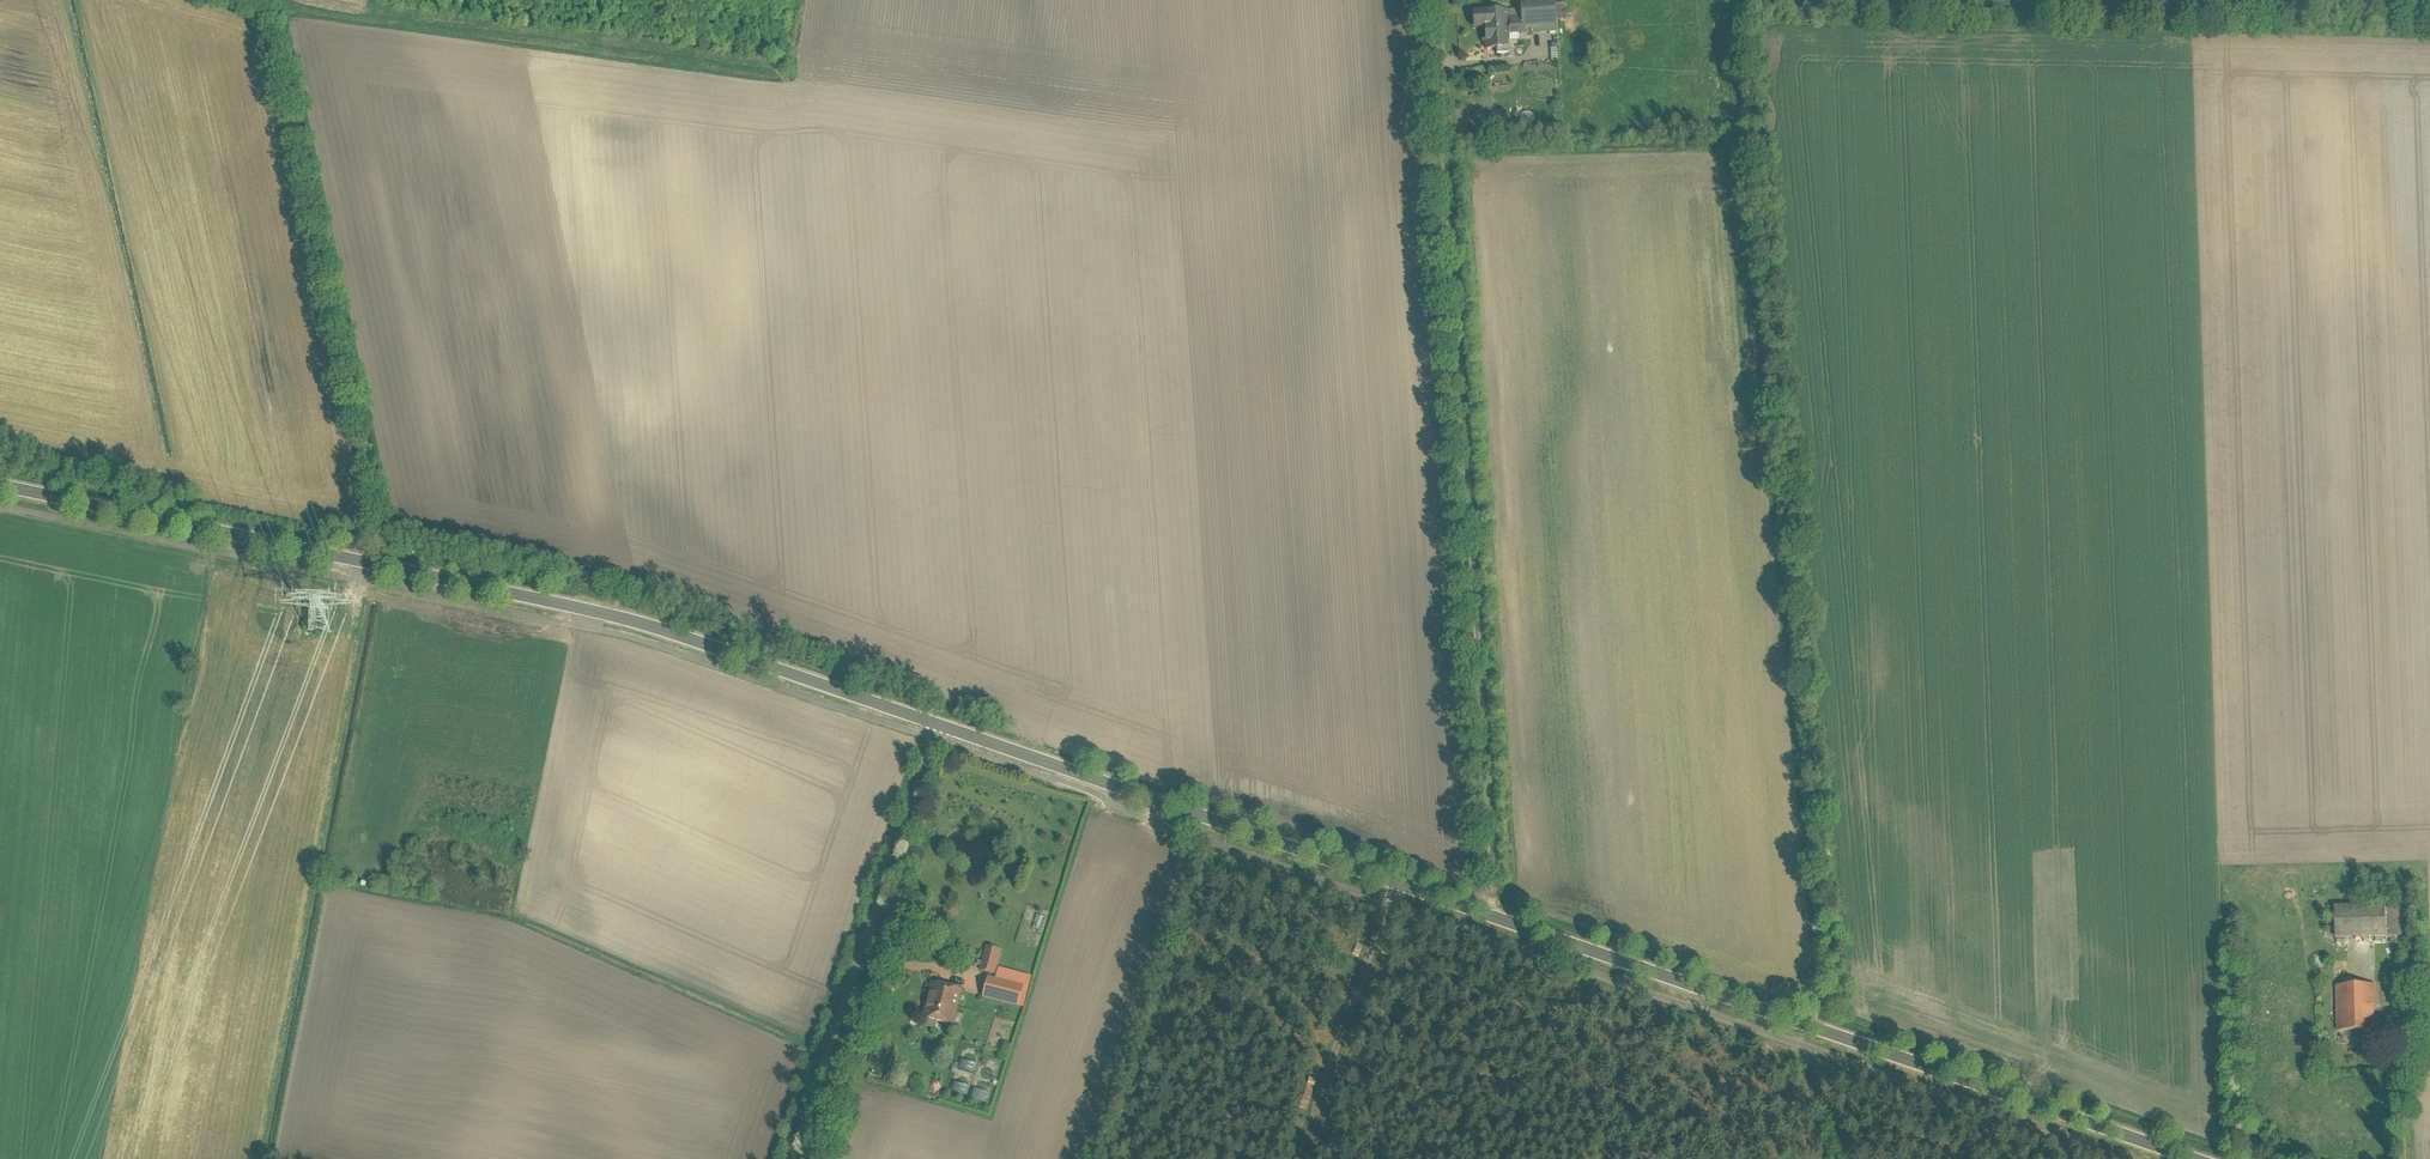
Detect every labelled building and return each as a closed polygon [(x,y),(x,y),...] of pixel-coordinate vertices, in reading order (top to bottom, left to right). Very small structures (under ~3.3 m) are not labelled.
[(1557,35),(1555,0),(1514,0),(1515,8),(1467,11),(1468,29),(1479,28),(1480,42),(1491,42),(1492,56),(1507,55),(1506,38),(1557,35)] [(2335,904),(2336,939),(2403,938),(2402,903),(2335,904)] [(982,994),(981,998),(1019,1007),(1025,982),(997,975),(1004,950),(984,945),(977,974),(987,976),(982,994)] [(920,1014),(952,1025),(964,991),(931,979),(920,1014)] [(2337,985),(2338,1032),(2377,1032),(2376,984),(2337,985)] [(965,1060),(959,1077),(973,1082),(979,1064),(965,1060)] [(978,1089),(975,1098),(989,1102),(991,1093),(978,1089)]
